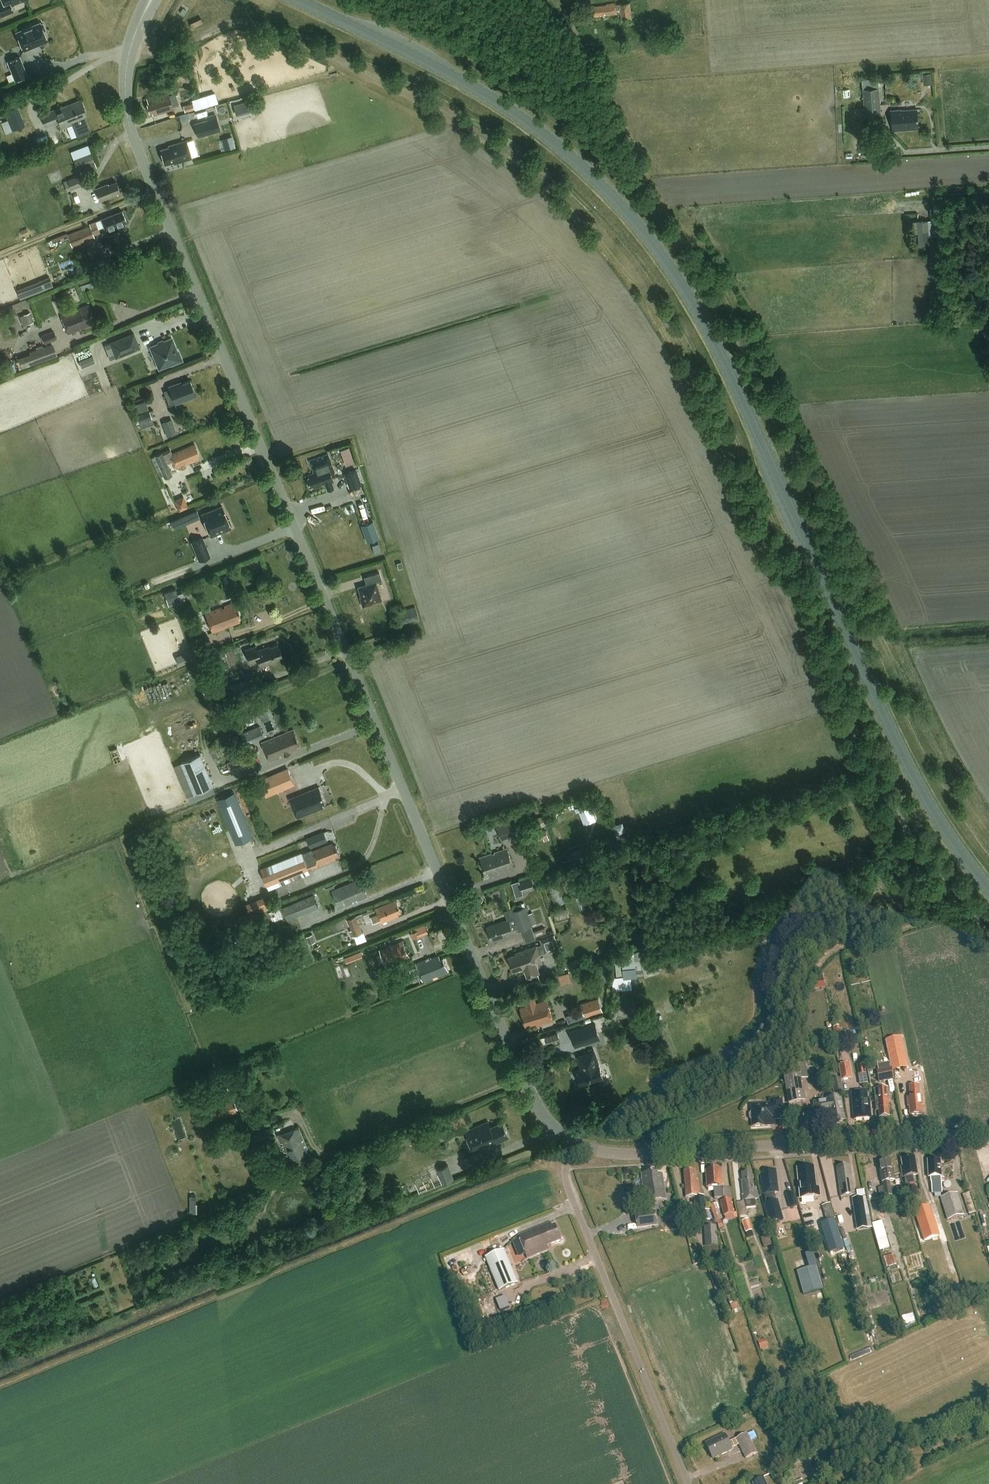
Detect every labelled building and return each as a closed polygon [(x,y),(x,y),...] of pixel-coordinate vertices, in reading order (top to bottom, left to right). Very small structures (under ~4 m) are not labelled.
[(2,0),(0,1),(0,17),(13,12),(11,6),(25,0),(2,0)] [(629,4),(619,5),(615,5),(615,3),(606,4),(607,7),(587,9),(588,17),(620,14),(621,21),(631,20),(629,4)] [(42,24),(39,24),(39,23),(15,33),(22,51),(46,41),(42,32),(44,30),(42,24)] [(7,62),(15,81),(27,76),(19,57),(7,62)] [(186,71),(190,66),(185,62),(181,67),(186,71)] [(881,112),(879,88),(878,79),(862,80),(863,89),(865,113),(881,112)] [(152,117),(173,110),(168,94),(154,98),(154,97),(145,100),(147,105),(145,105),(147,113),(150,112),(152,117)] [(206,106),(204,97),(192,101),(192,103),(183,106),(185,112),(194,109),(206,106)] [(83,113),(84,113),(85,112),(80,100),(55,111),(55,110),(54,110),(40,116),(45,127),(58,122),(61,128),(72,124),(77,137),(90,131),(83,113)] [(252,101),(234,106),(236,115),(255,110),(252,101)] [(25,126),(17,107),(5,112),(12,131),(25,126)] [(917,126),(916,110),(899,111),(899,110),(889,111),(891,132),(914,130),(914,127),(917,126)] [(189,114),(178,118),(180,124),(191,120),(189,114)] [(198,137),(220,131),(215,115),(206,117),(207,120),(194,124),(198,137)] [(167,147),(159,150),(163,164),(172,162),(172,163),(189,158),(184,141),(167,146),(167,147)] [(885,150),(870,150),(871,160),(886,159),(885,150)] [(75,169),(93,163),(89,153),(72,159),(75,169)] [(67,192),(83,186),(80,176),(63,182),(67,192)] [(114,191),(117,190),(114,181),(106,183),(106,182),(93,187),(97,200),(115,193),(114,191)] [(122,221),(125,220),(122,210),(100,219),(106,235),(116,232),(115,230),(124,226),(122,221)] [(92,234),(99,232),(95,221),(89,224),(90,225),(66,235),(71,247),(94,238),(92,234)] [(918,246),(929,246),(929,237),(937,237),(936,221),(918,222),(918,246)] [(85,272),(91,270),(89,264),(83,266),(85,272)] [(36,284),(39,292),(56,285),(53,277),(36,284)] [(66,334),(94,323),(87,306),(59,317),(66,334)] [(27,324),(33,322),(30,313),(23,315),(27,324)] [(45,344),(57,339),(54,331),(42,336),(45,344)] [(134,333),(109,343),(115,358),(115,359),(140,348),(134,333)] [(171,338),(149,347),(159,368),(169,364),(181,360),(177,350),(176,350),(171,338)] [(22,368),(57,356),(53,344),(43,348),(42,345),(35,348),(36,350),(30,352),(30,354),(18,358),(22,368)] [(92,356),(79,361),(81,368),(94,363),(92,356)] [(190,389),(192,388),(189,380),(177,385),(176,383),(168,386),(169,390),(163,393),(169,406),(175,404),(193,396),(190,389)] [(136,413),(148,409),(145,401),(134,405),(136,413)] [(152,418),(153,418),(150,411),(136,417),(138,423),(139,423),(152,418)] [(154,424),(152,418),(139,423),(141,428),(154,424)] [(176,434),(171,420),(162,423),(167,437),(176,434)] [(167,465),(172,463),(174,469),(197,460),(195,455),(198,454),(194,445),(171,454),(169,451),(155,457),(155,458),(152,459),(160,479),(164,477),(165,480),(172,477),(167,465)] [(348,448),(340,451),(342,459),(350,456),(348,448)] [(326,493),(333,491),(330,484),(331,483),(327,470),(307,477),(307,480),(305,481),(308,489),(312,488),(313,490),(323,486),(326,493)] [(355,470),(344,474),(349,489),(361,485),(355,470)] [(186,495),(176,499),(180,511),(191,506),(186,495)] [(201,514),(210,535),(210,537),(231,528),(230,526),(231,524),(229,520),(227,519),(222,506),(201,514)] [(174,529),(185,525),(182,518),(171,522),(174,529)] [(360,526),(367,543),(379,538),(373,521),(360,526)] [(210,557),(202,538),(191,543),(199,561),(210,557)] [(245,545),(215,556),(217,561),(247,550),(245,545)] [(379,583),(377,575),(365,579),(367,586),(355,590),(358,599),(357,600),(360,609),(369,606),(369,605),(378,602),(373,585),(379,583)] [(175,589),(164,593),(165,598),(177,594),(175,589)] [(166,599),(168,606),(186,600),(183,593),(166,599)] [(211,633),(238,622),(236,616),(238,616),(233,601),(203,613),(211,633)] [(399,625),(418,619),(414,607),(395,613),(399,625)] [(273,659),(281,656),(277,644),(265,649),(265,648),(257,650),(256,646),(245,650),(250,662),(256,660),(258,666),(274,660),(273,659)] [(210,656),(220,652),(218,646),(208,649),(210,654),(210,656)] [(250,679),(231,686),(235,697),(254,690),(250,679)] [(258,725),(239,733),(244,745),(263,737),(258,725)] [(296,746),(298,744),(293,729),(261,743),(269,762),(298,750),(296,746)] [(214,745),(208,748),(212,758),(218,756),(214,745)] [(214,786),(201,755),(174,766),(187,797),(188,797),(191,803),(216,793),(213,786),(214,786)] [(234,773),(249,767),(245,755),(229,760),(234,773)] [(259,780),(262,789),(291,777),(288,768),(259,780)] [(322,804),(325,803),(319,787),(298,795),(290,799),(289,799),(290,802),(297,818),(313,812),(312,810),(315,809),(315,811),(324,807),(322,804)] [(240,842),(256,836),(240,791),(224,797),(240,842)] [(537,828),(549,824),(546,815),(534,819),(537,828)] [(496,827),(502,842),(505,841),(505,840),(518,835),(518,836),(525,834),(519,819),(496,827)] [(547,832),(536,835),(538,842),(545,840),(546,843),(550,842),(547,832)] [(319,845),(325,843),(322,835),(316,837),(319,845)] [(197,841),(190,844),(193,852),(201,849),(197,841)] [(301,857),(300,853),(260,869),(269,890),(308,874),(307,870),(311,868),(312,870),(340,858),(335,846),(333,847),(332,844),(301,857)] [(590,845),(570,851),(573,860),(592,854),(590,845)] [(722,857),(727,854),(724,850),(725,850),(723,847),(718,850),(722,857)] [(488,877),(513,869),(506,850),(480,859),(484,872),(487,872),(488,877)] [(532,878),(512,884),(516,897),(523,895),(523,894),(536,890),(532,878)] [(346,906),(367,897),(361,884),(359,885),(358,882),(339,890),(346,906)] [(553,895),(562,896),(563,882),(553,882),(553,895)] [(277,890),(262,896),(266,907),(282,900),(277,890)] [(319,908),(314,895),(282,908),(286,920),(319,908)] [(375,908),(378,916),(371,919),(373,925),(381,922),(398,916),(396,912),(399,911),(395,901),(375,908)] [(513,931),(518,929),(519,932),(533,927),(532,925),(536,924),(532,913),(528,914),(526,908),(512,912),(516,924),(512,926),(510,920),(486,928),(491,943),(515,935),(513,931)] [(366,922),(362,914),(347,920),(352,930),(349,931),(352,937),(354,936),(363,933),(360,927),(359,924),(366,922)] [(544,928),(534,932),(535,937),(546,933),(544,928)] [(409,933),(405,935),(409,946),(413,944),(409,933)] [(306,937),(309,944),(315,942),(312,934),(306,937)] [(550,949),(558,946),(555,938),(547,940),(550,949)] [(539,955),(537,947),(516,954),(517,955),(508,958),(513,972),(524,968),(527,978),(539,973),(534,957),(539,955)] [(644,972),(643,955),(631,956),(618,958),(618,963),(615,964),(616,977),(616,980),(631,978),(637,978),(636,972),(644,972)] [(422,981),(447,970),(442,958),(440,959),(439,957),(432,960),(430,957),(414,963),(422,981)] [(567,964),(569,971),(582,967),(580,960),(567,964)] [(565,984),(562,975),(560,976),(554,977),(556,986),(565,984)] [(814,990),(825,988),(823,979),(812,981),(814,990)] [(546,1000),(535,1004),(531,993),(523,996),(526,1006),(519,1009),(525,1026),(535,1023),(536,1026),(552,1021),(546,1000)] [(585,1017),(602,1011),(599,999),(581,1004),(585,1017)] [(595,1023),(570,1031),(575,1047),(600,1039),(595,1023)] [(558,1033),(545,1037),(547,1046),(560,1042),(558,1033)] [(900,1048),(899,1039),(887,1041),(888,1050),(900,1048)] [(582,1069),(575,1071),(580,1086),(587,1084),(589,1085),(595,1083),(595,1081),(603,1079),(598,1064),(597,1064),(593,1052),(578,1057),(582,1069)] [(879,1083),(894,1080),(892,1069),(889,1069),(888,1063),(878,1065),(879,1071),(877,1071),(879,1083)] [(839,1066),(842,1081),(853,1079),(850,1064),(839,1066)] [(861,1086),(870,1085),(868,1074),(860,1076),(861,1086)] [(894,1076),(896,1085),(902,1084),(900,1074),(894,1076)] [(785,1077),(789,1104),(806,1102),(804,1092),(803,1092),(802,1083),(803,1083),(802,1075),(785,1077)] [(833,1093),(841,1091),(839,1081),(831,1083),(833,1093)] [(923,1108),(924,1108),(923,1098),(920,1098),(919,1086),(910,1087),(911,1099),(908,1099),(909,1107),(910,1107),(911,1116),(923,1115),(923,1108)] [(880,1119),(889,1118),(889,1112),(890,1111),(889,1102),(888,1102),(887,1090),(874,1091),(876,1113),(879,1112),(880,1119)] [(871,1120),(870,1102),(867,1102),(867,1092),(851,1093),(852,1103),(853,1121),(871,1120)] [(831,1123),(844,1121),(840,1097),(827,1100),(827,1101),(813,1103),(816,1118),(830,1115),(831,1123)] [(235,1110),(238,1109),(234,1098),(226,1101),(226,1100),(209,1106),(214,1121),(236,1113),(235,1110)] [(774,1120),(783,1119),(782,1100),(771,1101),(771,1105),(752,1106),(752,1112),(750,1115),(750,1119),(753,1122),(753,1127),(770,1126),(774,1122),(774,1120)] [(495,1141),(508,1135),(501,1121),(489,1126),(487,1121),(464,1131),(474,1154),(497,1144),(495,1141)] [(454,1136),(449,1127),(443,1129),(448,1139),(454,1136)] [(304,1156),(309,1153),(299,1128),(278,1137),(291,1165),(305,1159),(304,1156)] [(272,1139),(269,1131),(252,1138),(255,1146),(272,1139)] [(248,1157),(254,1155),(247,1138),(241,1141),(248,1157)] [(902,1160),(903,1168),(901,1168),(903,1178),(905,1178),(906,1186),(915,1184),(913,1176),(918,1175),(915,1158),(902,1160)] [(880,1170),(882,1183),(883,1187),(878,1188),(880,1198),(885,1197),(886,1201),(893,1200),(890,1182),(895,1181),(893,1167),(892,1167),(891,1160),(880,1162),(881,1169),(880,1170)] [(942,1198),(941,1194),(942,1193),(941,1177),(942,1177),(941,1160),(928,1161),(929,1178),(931,1178),(931,1182),(932,1182),(932,1194),(935,1194),(936,1198),(942,1198)] [(442,1183),(454,1178),(448,1165),(436,1170),(442,1183)] [(841,1197),(855,1195),(850,1166),(837,1168),(841,1197)] [(820,1189),(816,1190),(814,1168),(798,1169),(801,1200),(821,1198),(820,1189)] [(715,1199),(724,1199),(723,1187),(722,1169),(706,1171),(707,1189),(714,1188),(715,1199)] [(761,1175),(763,1195),(765,1195),(766,1204),(765,1204),(771,1224),(783,1220),(778,1201),(775,1202),(774,1194),(779,1193),(776,1170),(764,1172),(764,1175),(761,1175)] [(264,1171),(258,1172),(261,1190),(268,1189),(264,1171)] [(709,1210),(705,1211),(704,1196),(700,1197),(698,1180),(696,1181),(696,1171),(685,1172),(687,1198),(695,1197),(697,1221),(710,1220),(709,1210)] [(657,1172),(642,1175),(646,1203),(666,1200),(663,1175),(658,1176),(657,1172)] [(755,1200),(758,1199),(757,1191),(754,1192),(752,1173),(753,1173),(742,1174),(743,1182),(742,1182),(743,1195),(742,1195),(743,1201),(745,1201),(746,1209),(756,1208),(755,1200)] [(973,1213),(979,1211),(972,1192),(966,1194),(973,1213)] [(791,1208),(797,1206),(793,1193),(787,1195),(791,1208)] [(948,1221),(964,1216),(957,1193),(941,1198),(948,1221)] [(866,1217),(863,1197),(857,1198),(852,1199),(855,1219),(857,1218),(866,1217)] [(721,1202),(724,1217),(734,1214),(731,1200),(721,1202)] [(828,1222),(836,1219),(830,1203),(822,1206),(828,1222)] [(924,1241),(940,1236),(930,1206),(915,1211),(924,1241)] [(638,1229),(658,1226),(656,1212),(636,1215),(638,1229)] [(742,1222),(746,1234),(747,1233),(748,1239),(754,1237),(752,1231),(749,1220),(742,1222)] [(806,1234),(802,1223),(793,1226),(797,1237),(800,1247),(808,1245),(805,1234),(806,1234)] [(549,1251),(547,1246),(561,1240),(555,1226),(552,1227),(550,1224),(517,1238),(527,1260),(549,1251)] [(718,1247),(717,1227),(705,1228),(706,1248),(710,1248),(718,1247)] [(876,1236),(880,1251),(890,1249),(885,1233),(876,1236)] [(764,1248),(772,1246),(769,1236),(761,1238),(764,1248)] [(961,1251),(973,1248),(971,1239),(959,1242),(961,1251)] [(774,1248),(766,1250),(769,1262),(777,1260),(774,1248)] [(517,1284),(504,1251),(485,1258),(499,1292),(517,1284)] [(884,1258),(887,1268),(896,1265),(893,1255),(884,1258)] [(747,1270),(737,1273),(745,1303),(767,1297),(757,1260),(745,1263),(747,1270)] [(798,1272),(805,1296),(824,1291),(817,1267),(798,1272)] [(730,1305),(738,1301),(736,1294),(727,1297),(730,1305)] [(500,1311),(510,1308),(505,1297),(496,1300),(500,1311)] [(478,1320),(484,1318),(479,1307),(474,1309),(478,1320)] [(886,1326),(897,1323),(895,1317),(882,1321),(884,1330),(886,1329),(886,1326)] [(761,1350),(768,1348),(765,1339),(758,1341),(761,1350)] [(747,1434),(736,1439),(739,1446),(746,1459),(757,1454),(751,1442),(757,1439),(754,1432),(747,1435),(747,1434)] [(729,1452),(733,1450),(725,1434),(705,1444),(713,1460),(729,1452)] [(902,1453),(912,1448),(909,1440),(898,1445),(902,1453)] [(786,1461),(799,1455),(797,1451),(784,1457),(786,1461)]
